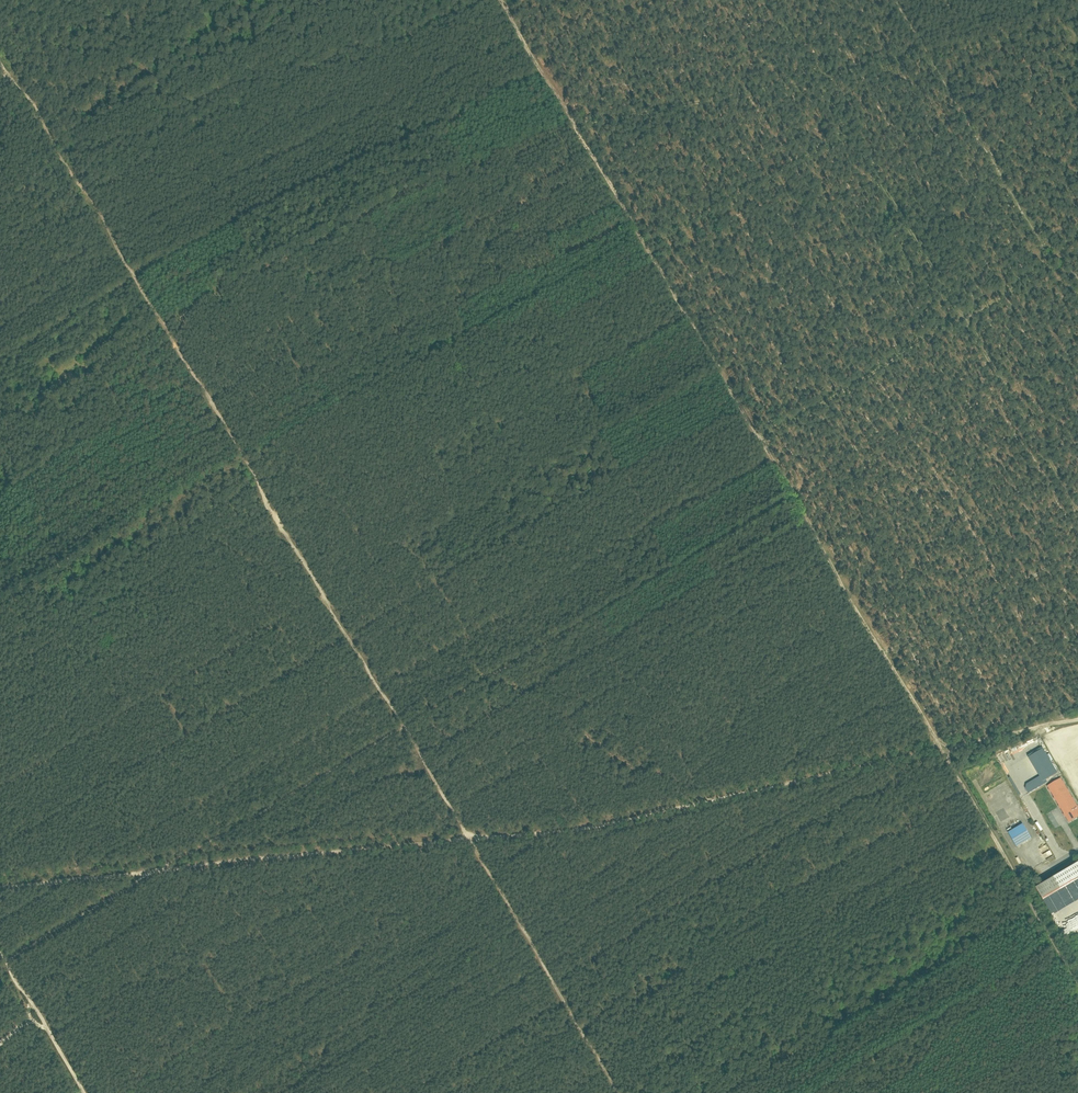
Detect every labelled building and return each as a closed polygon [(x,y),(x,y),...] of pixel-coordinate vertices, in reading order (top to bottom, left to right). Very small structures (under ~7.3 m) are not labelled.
[(1042,748),(1028,756),(1043,780),(1057,772),(1042,748)] [(1047,786),(1069,823),(1077,818),(1077,807),(1061,778),(1047,786)] [(1022,824),(1008,832),(1016,846),(1030,839),(1022,824)] [(1037,888),(1053,916),(1077,901),(1077,864),(1037,888)]
